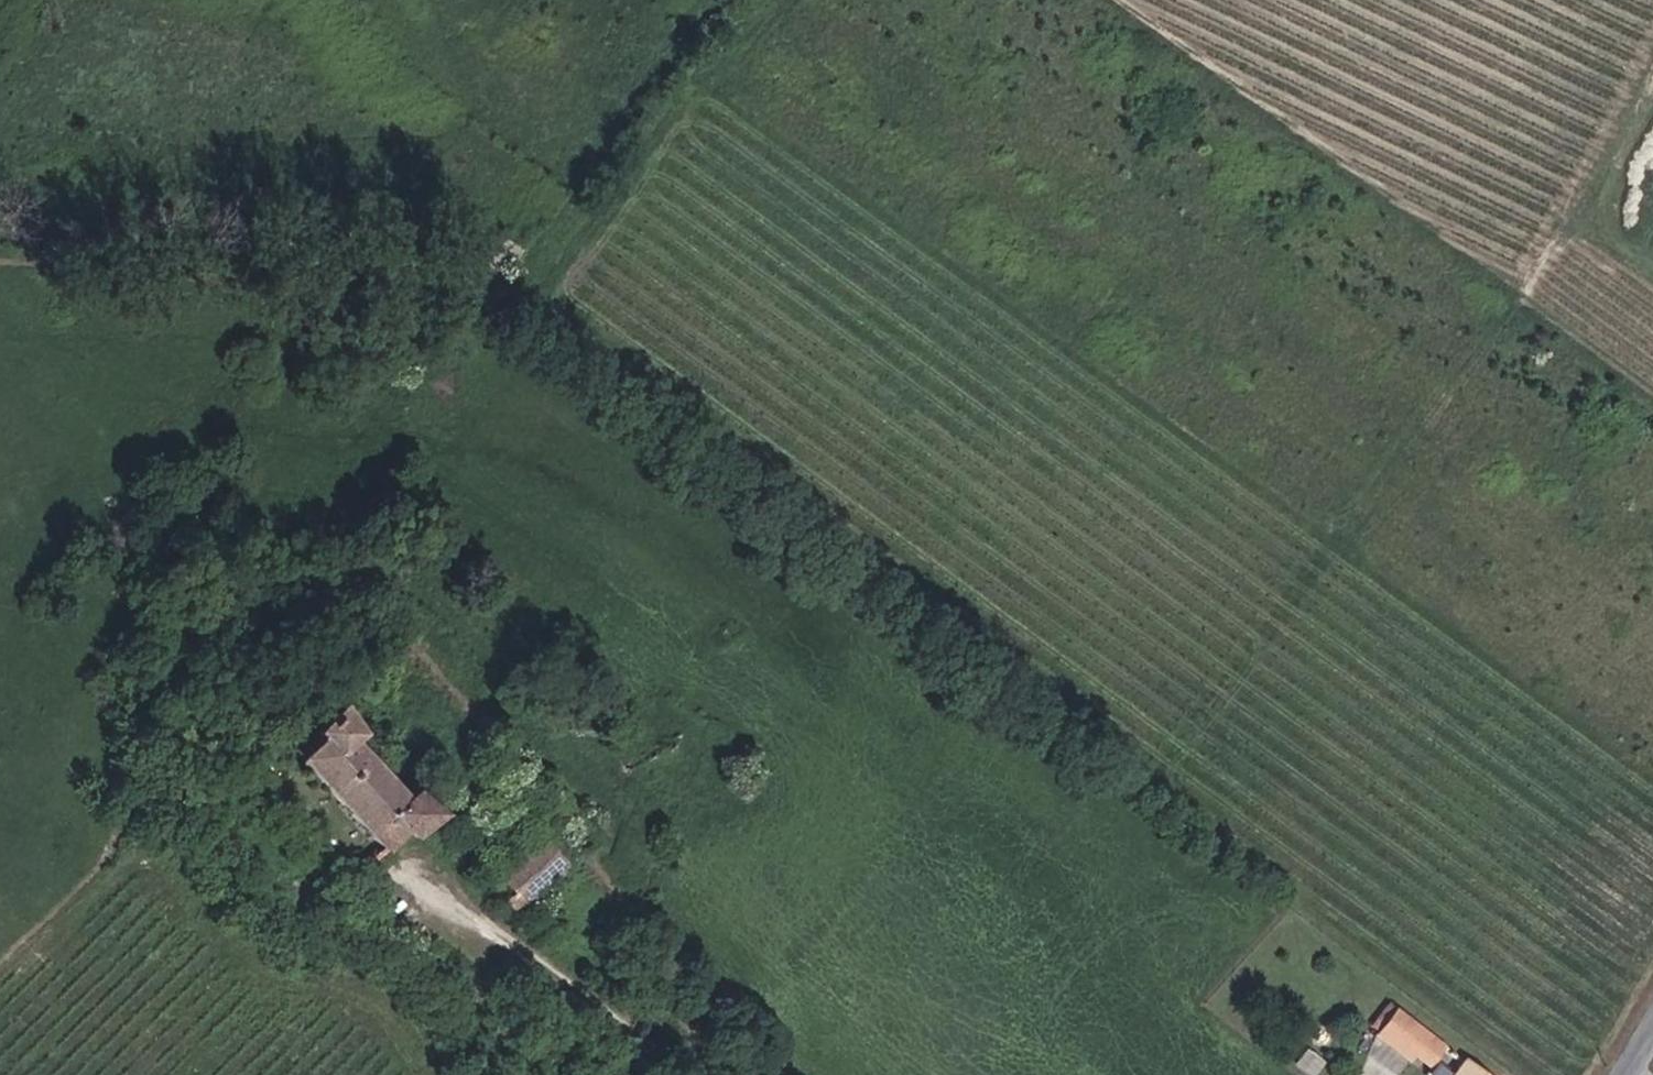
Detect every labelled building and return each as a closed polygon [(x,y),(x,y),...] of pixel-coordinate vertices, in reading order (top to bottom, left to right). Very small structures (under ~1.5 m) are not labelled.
[(295,750),(385,833),(387,835),(404,818),(415,825),(443,798),(421,777),(412,787),(351,732),(360,723),(334,698),(313,721),(318,726),(295,750)] [(501,872),(516,889),(518,891),(603,816),(557,764),(530,788),(542,802),(499,840),(516,860),(501,872)] [(1414,1044),(1429,1023),(1395,998),(1375,1024),(1410,1050),(1414,1044)] [(1444,1034),(1429,1023),(1414,1044),(1429,1054),(1444,1034)] [(1463,1047),(1443,1074),(1495,1074),(1498,1072),(1463,1047)] [(605,1074),(625,1074),(613,1065),(605,1074)]
